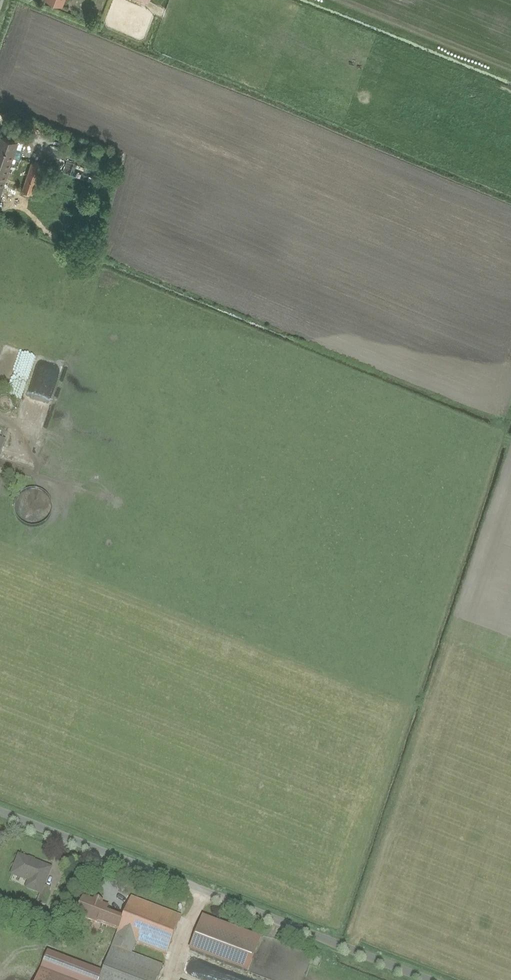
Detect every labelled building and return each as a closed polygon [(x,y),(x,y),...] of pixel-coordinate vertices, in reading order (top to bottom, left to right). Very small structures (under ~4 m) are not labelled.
[(43,3),(61,10),(65,0),(44,0),(43,3)] [(107,12),(145,26),(151,11),(122,0),(112,0),(107,12)] [(18,144),(0,138),(0,195),(18,144)] [(32,163),(21,191),(32,195),(36,182),(43,185),(49,170),(32,163)] [(44,376),(58,379),(62,362),(49,359),(44,376)] [(50,512),(51,510),(50,507),(49,503),(47,500),(45,497),(43,495),(39,494),(36,493),(32,493),(29,493),(27,494),(24,495),(21,498),(18,501),(17,504),(16,507),(16,511),(17,515),(18,517),(19,520),(21,522),(23,524),(27,526),(30,527),(34,527),(37,527),(41,526),(43,524),(46,522),(47,520),(49,517),(50,512)] [(41,897),(51,865),(17,854),(10,876),(32,883),(28,893),(41,897)] [(160,962),(128,950),(133,939),(163,950),(175,918),(127,902),(119,923),(105,918),(108,910),(92,904),(86,921),(119,933),(112,951),(109,949),(97,979),(153,979),(160,962)] [(193,945),(246,963),(253,945),(199,927),(193,945)]
